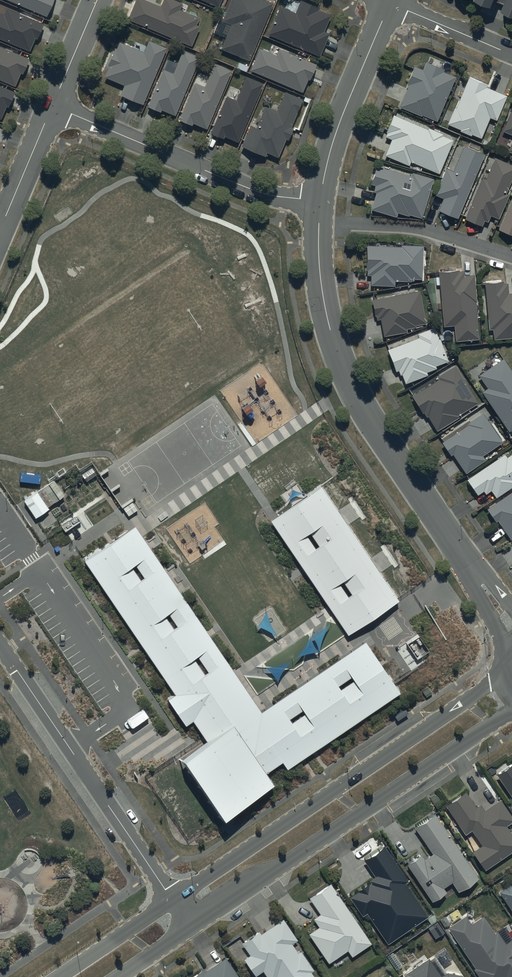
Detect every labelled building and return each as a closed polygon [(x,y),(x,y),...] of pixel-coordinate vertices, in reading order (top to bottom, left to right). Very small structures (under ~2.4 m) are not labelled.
[(46,13),(52,0),(15,0),(46,13)] [(127,16),(191,43),(199,23),(196,22),(199,15),(179,7),(182,0),(161,0),(160,3),(152,0),(133,0),(127,16)] [(221,18),(230,22),(220,46),(248,58),(272,0),(229,0),(221,18)] [(267,31),(319,54),(329,31),(323,28),(330,13),(316,7),(318,4),(308,0),(299,0),(294,10),(279,4),(267,31)] [(503,3),(502,6),(511,11),(511,0),(496,0),(503,3)] [(29,48),(35,35),(37,36),(44,21),(6,5),(3,12),(0,10),(0,36),(29,48)] [(142,101),(165,45),(148,38),(143,49),(118,39),(115,48),(113,47),(107,63),(108,63),(104,75),(123,83),(119,92),(142,101)] [(15,83),(20,71),(22,71),(29,56),(0,43),(0,77),(15,83)] [(259,45),(249,67),(302,89),(307,77),(309,78),(315,62),(278,46),(275,52),(259,45)] [(175,113),(198,54),(182,48),(172,71),(161,67),(146,103),(159,109),(160,107),(175,113)] [(409,81),(399,103),(420,113),(421,111),(436,118),(455,75),(442,69),(443,66),(425,57),(421,67),(413,63),(405,79),(409,81)] [(206,126),(230,68),(214,61),(204,84),(194,79),(178,117),(191,123),(192,120),(206,126)] [(237,139),(261,81),(245,74),(235,97),(225,93),(210,130),(223,135),(224,134),(237,139)] [(486,82),(467,74),(455,105),(453,105),(446,121),(458,126),(458,128),(470,133),(470,131),(480,135),(488,115),(496,118),(506,93),(485,84),(486,82)] [(0,116),(6,103),(8,104),(15,89),(0,82),(0,116)] [(250,121),(240,143),(264,154),(266,150),(276,155),(285,136),(287,137),(293,125),(290,124),(302,96),(284,88),(276,108),(265,104),(256,123),(250,121)] [(500,129),(511,134),(511,101),(500,129)] [(438,171),(453,136),(393,111),(385,129),(386,130),(384,134),(390,137),(384,152),(408,163),(410,159),(438,171)] [(457,215),(483,152),(462,143),(452,168),(445,165),(434,192),(442,196),(437,207),(457,215)] [(481,175),(464,216),(481,223),(483,218),(486,220),(489,213),(498,216),(508,192),(505,191),(511,174),(511,163),(494,155),(485,177),(481,175)] [(411,173),(375,163),(370,181),(375,182),(373,189),(375,190),(370,207),(396,214),(397,210),(408,213),(409,212),(421,216),(433,176),(412,170),(411,173)] [(498,226),(511,232),(511,191),(498,226)] [(401,244),(366,243),(365,266),(367,267),(366,273),(371,273),(370,282),(394,283),(394,278),(412,278),(412,276),(421,276),(422,242),(401,242),(401,244)] [(463,267),(438,269),(442,323),(453,322),(455,338),(478,336),(473,272),(464,272),(463,267)] [(484,280),(488,326),(492,326),(493,336),(511,335),(511,290),(508,290),(507,280),(503,280),(503,278),(484,280)] [(419,288),(371,297),(374,312),(375,312),(376,317),(379,317),(382,333),(406,329),(406,326),(415,324),(415,322),(425,320),(419,288)] [(418,335),(387,346),(395,368),(397,368),(399,372),(401,371),(405,381),(427,373),(426,369),(436,366),(435,363),(448,358),(434,324),(416,331),(418,335)] [(481,389),(508,429),(510,427),(511,430),(511,369),(503,356),(478,373),(486,385),(481,389)] [(477,399),(455,363),(437,374),(438,377),(412,393),(425,415),(427,413),(436,428),(460,414),(458,411),(477,399)] [(468,422),(441,439),(450,453),(452,452),(464,471),(485,457),(482,452),(502,439),(483,410),(467,421),(468,422)] [(504,451),(466,476),(476,492),(482,488),(484,491),(490,487),(495,495),(511,483),(511,450),(506,454),(504,451)] [(97,475),(93,468),(82,475),(86,481),(87,482),(97,475)] [(41,475),(21,473),(20,482),(40,484),(41,475)] [(65,496),(54,481),(37,492),(38,493),(48,507),(65,496)] [(397,598),(322,487),(271,522),(349,636),(400,601),(397,598)] [(486,505),(495,519),(497,518),(509,537),(511,536),(511,487),(486,505)] [(49,509),(38,493),(24,502),(36,518),(49,509)] [(138,510),(133,502),(124,509),(129,517),(138,510)] [(185,756),(224,814),(271,781),(263,770),(280,758),(286,767),(401,689),(371,646),(366,639),(355,646),(263,710),(235,669),(135,524),(127,529),(112,540),(108,542),(83,560),(142,645),(205,736),(208,740),(185,756)] [(496,772),(511,796),(511,760),(496,772)] [(445,802),(464,831),(471,827),(481,842),(472,848),(484,867),(511,849),(511,833),(505,823),(511,818),(511,816),(500,797),(484,807),(480,801),(475,804),(465,789),(445,802)] [(420,851),(406,861),(430,898),(445,888),(443,885),(451,879),(457,888),(477,875),(434,810),(414,824),(431,850),(423,856),(420,851)] [(358,889),(350,895),(362,914),(367,910),(387,941),(428,915),(405,880),(408,879),(385,843),(364,857),(374,873),(368,876),(370,879),(357,888),(358,889)] [(370,940),(330,880),(308,895),(319,912),(313,916),(318,924),(308,931),(328,960),(347,947),(351,953),(370,940)] [(499,890),(511,909),(511,881),(499,890)] [(447,925),(474,965),(473,966),(480,976),(502,976),(504,976),(505,976),(507,976),(511,974),(511,936),(505,940),(497,928),(494,930),(483,913),(471,921),(465,913),(447,925)] [(244,956),(255,973),(262,968),(268,976),(273,976),(275,976),(276,976),(316,976),(310,969),(313,968),(300,948),(296,951),(290,941),(296,937),(283,916),(260,931),(258,928),(241,939),(249,952),(244,956)] [(437,919),(428,925),(435,936),(444,930),(437,919)] [(239,976),(225,955),(205,969),(203,966),(187,976),(238,976),(239,976)] [(403,972),(407,976),(465,976),(462,973),(447,970),(440,974),(428,955),(403,972)]
